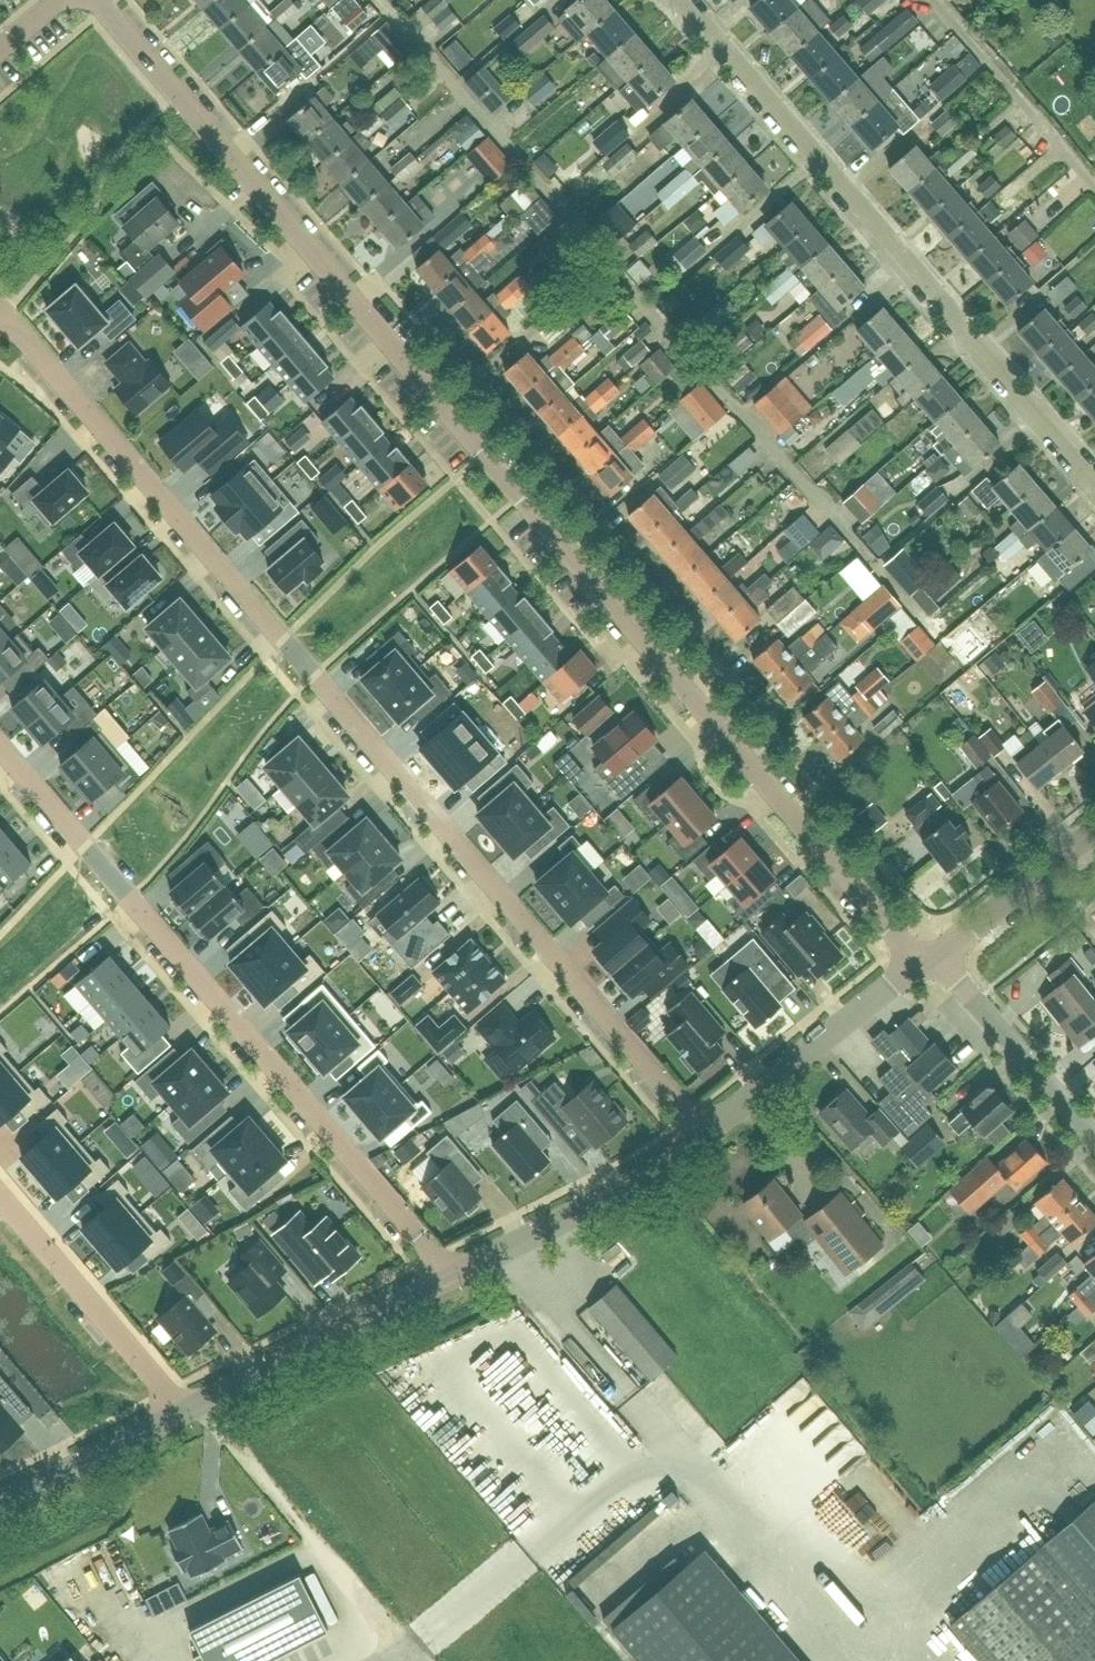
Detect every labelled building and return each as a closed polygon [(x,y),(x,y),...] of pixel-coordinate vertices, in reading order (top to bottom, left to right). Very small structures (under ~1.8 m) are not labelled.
[(241,0),(210,0),(202,6),(221,28),(246,6),(241,0)] [(289,18),(299,10),(290,0),(284,0),(278,6),(289,18)] [(330,7),(339,17),(356,3),(354,0),(339,0),(330,7)] [(431,19),(447,6),(448,5),(443,0),(432,0),(422,8),(431,19)] [(613,11),(604,0),(578,0),(568,9),(567,9),(568,10),(557,20),(576,42),(588,32),(613,11)] [(771,31),(795,9),(787,0),(758,0),(750,7),(771,31)] [(795,9),(771,31),(791,54),(815,32),(829,21),(811,0),(806,0),(795,9)] [(865,11),(878,0),(856,0),(865,11)] [(365,14),(356,3),(339,17),(348,28),(365,14)] [(239,49),(264,27),(246,6),(221,28),(239,49)] [(289,18),(278,6),(268,14),(279,27),(289,18)] [(456,18),(447,6),(431,19),(441,31),(456,18)] [(883,52),(918,22),(906,8),(871,37),(883,52)] [(613,11),(588,32),(608,55),(633,34),(613,11)] [(519,24),(510,14),(494,29),(503,39),(519,24)] [(843,15),(829,27),(838,38),(852,26),(843,15)] [(523,55),(554,28),(543,16),(512,42),(523,55)] [(386,23),(372,35),(384,49),(398,37),(386,23)] [(282,49),(264,27),(239,49),(257,70),(282,49)] [(791,54),(811,77),(835,56),(815,32),(791,54)] [(653,57),(633,34),(608,55),(608,56),(597,66),(616,88),(628,78),(628,79),(653,57)] [(277,93),(300,73),(305,78),(320,66),(295,38),(282,49),(257,70),(277,93)] [(811,77),(831,100),(855,79),(835,56),(811,77)] [(673,80),(653,57),(628,79),(630,81),(619,90),(637,110),(647,102),(648,103),(673,80)] [(876,61),(855,79),(831,100),(851,123),(875,101),(864,89),(884,71),(876,61)] [(942,98),(965,77),(953,64),(930,85),(942,98)] [(465,83),(478,98),(495,83),(482,68),(465,83)] [(555,87),(544,74),(522,92),(533,105),(555,87)] [(508,98),(495,83),(478,98),(491,113),(508,98)] [(871,147),(895,126),(902,134),(919,119),(891,87),(875,101),(851,123),(871,147)] [(286,120),(305,141),(330,120),(321,110),(332,100),(322,89),(286,120)] [(367,110),(370,113),(371,112),(376,117),(399,97),(392,89),(367,110)] [(398,101),(380,116),(389,127),(408,111),(398,101)] [(691,101),(666,123),(649,137),(661,150),(677,136),(685,145),(710,123),(691,101)] [(941,136),(957,123),(946,111),(931,125),(941,136)] [(383,125),(376,117),(371,112),(370,113),(361,120),(372,133),(383,125)] [(305,141),(323,163),(348,141),(346,138),(353,132),(345,123),(338,129),(330,120),(305,141)] [(352,128),(358,137),(362,142),(372,133),(361,120),(352,128)] [(628,135),(617,121),(593,141),(605,155),(628,135)] [(704,166),(703,166),(728,144),(710,123),(685,145),(695,156),(683,165),(687,170),(688,169),(693,176),(704,166)] [(323,163),(341,184),(366,163),(360,155),(368,148),(362,142),(358,137),(350,144),(348,141),(323,163)] [(488,137),(471,152),(495,180),(512,165),(488,137)] [(972,141),(947,158),(955,170),(980,154),(972,141)] [(687,170),(672,182),(684,195),(701,181),(713,195),(722,187),(747,166),(728,144),(703,166),(704,166),(693,176),(688,169),(687,170)] [(611,176),(635,156),(626,146),(603,166),(611,176)] [(890,168),(910,191),(940,165),(931,156),(926,160),(915,147),(890,168)] [(442,167),(462,160),(458,148),(438,155),(442,167)] [(398,162),(409,176),(419,167),(408,154),(398,162)] [(387,171),(393,178),(399,184),(409,176),(398,162),(387,171)] [(385,184),(366,163),(341,184),(359,205),(385,184)] [(910,191),(929,214),(954,192),(943,179),(948,175),(940,165),(910,191)] [(747,166),(722,187),(731,198),(714,212),(724,223),(766,188),(747,166)] [(515,171),(505,177),(525,207),(535,201),(515,171)] [(1001,188),(991,176),(977,188),(987,199),(1001,188)] [(359,205),(378,227),(403,205),(394,195),(401,188),(399,184),(393,178),(385,185),(385,184),(359,205)] [(462,207),(491,195),(486,182),(456,193),(462,207)] [(669,208),(684,195),(672,182),(657,195),(669,208)] [(129,279),(145,297),(173,273),(158,255),(153,259),(146,251),(179,223),(166,208),(170,204),(152,183),(133,200),(142,210),(123,226),(136,241),(120,254),(126,261),(118,268),(128,280),(129,279)] [(929,214),(949,236),(979,211),(971,201),(965,205),(954,192),(929,214)] [(396,249),(433,217),(414,195),(403,205),(378,227),(396,249)] [(541,199),(525,213),(539,229),(555,215),(541,199)] [(776,234),(785,244),(810,222),(791,200),(752,234),(762,246),(776,234)] [(617,205),(596,223),(613,243),(634,225),(617,205)] [(979,211),(949,236),(968,259),(993,238),(982,224),(986,220),(979,211)] [(459,213),(459,214),(430,239),(442,252),(471,226),(459,213)] [(828,243),(810,222),(785,244),(786,245),(776,254),(788,267),(793,274),(828,243)] [(485,234),(473,245),(484,257),(496,246),(485,234)] [(541,249),(550,260),(566,246),(557,235),(541,249)] [(749,249),(737,236),(714,256),(725,270),(749,249)] [(694,237),(673,255),(685,268),(706,250),(694,237)] [(968,259),(988,282),(1018,256),(1010,247),(1005,251),(993,238),(968,259)] [(181,303),(204,330),(230,308),(231,309),(232,308),(220,294),(243,273),(233,261),(237,257),(222,240),(204,255),(208,259),(181,282),(191,294),(181,303)] [(847,264),(828,243),(793,274),(788,267),(774,279),(785,292),(799,280),(806,287),(815,279),(821,286),(847,264)] [(473,245),(464,253),(460,255),(466,262),(434,289),(452,310),(474,291),(485,282),(476,272),(490,260),(486,255),(484,257),(473,245)] [(416,268),(434,289),(466,262),(460,255),(464,253),(460,249),(447,260),(438,249),(416,268)] [(1018,256),(988,282),(1008,305),(1033,283),(1020,269),(1025,265),(1018,256)] [(840,308),(865,286),(847,264),(821,286),(808,297),(833,326),(846,315),(840,308)] [(520,276),(508,286),(520,300),(531,289),(520,276)] [(1058,303),(1076,288),(1067,277),(1049,292),(1058,303)] [(761,291),(766,297),(772,304),(785,292),(774,279),(761,291)] [(82,293),(76,285),(48,308),(46,309),(47,311),(48,310),(78,345),(77,346),(78,347),(80,346),(101,327),(111,339),(134,318),(119,301),(102,316),(92,303),(94,302),(85,291),(82,293)] [(509,309),(520,300),(508,286),(495,296),(501,303),(469,330),(487,351),(509,332),(501,322),(511,313),(509,309)] [(452,310),(469,330),(501,303),(495,296),(495,297),(493,296),(485,303),(474,291),(452,310)] [(734,307),(725,296),(695,322),(704,333),(734,307)] [(1073,320),(1087,308),(1078,297),(1064,309),(1073,320)] [(241,327),(257,345),(285,321),(269,302),(241,327)] [(872,356),(876,353),(901,331),(881,307),(856,329),(868,343),(864,347),(872,356)] [(539,332),(549,343),(577,319),(567,308),(539,332)] [(1038,353),(1069,327),(1061,317),(1055,322),(1043,308),(1018,330),(1038,353)] [(632,320),(623,309),(600,330),(609,340),(632,320)] [(1094,329),(1094,317),(1091,312),(1077,324),(1087,336),(1094,329)] [(799,357),(829,330),(817,317),(787,343),(799,357)] [(301,340),(285,321),(257,345),(273,364),(301,340)] [(1038,353),(1057,376),(1083,354),(1071,341),(1076,336),(1069,327),(1038,353)] [(901,331),(876,353),(872,356),(880,366),(884,362),(896,375),(921,353),(901,331)] [(572,361),(585,350),(574,337),(561,348),(572,361)] [(650,351),(640,339),(621,355),(631,367),(650,351)] [(273,364),(289,383),(317,358),(301,340),(273,364)] [(114,389),(136,414),(170,384),(149,360),(145,363),(129,343),(106,362),(116,375),(120,372),(126,379),(114,389)] [(562,370),(572,361),(561,348),(549,358),(549,359),(555,365),(545,373),(523,392),(540,413),(563,394),(574,384),(562,370)] [(660,348),(640,365),(655,383),(675,367),(660,348)] [(545,373),(555,365),(549,359),(549,358),(547,356),(537,364),(527,352),(504,371),(523,392),(545,373)] [(921,353),(896,375),(886,383),(898,397),(894,401),(902,410),(941,376),(921,353)] [(1094,367),(1083,354),(1057,376),(1077,399),(1094,383),(1094,366),(1094,367)] [(229,355),(220,362),(227,371),(236,363),(229,355)] [(333,377),(317,358),(289,383),(305,401),(333,377)] [(857,394),(880,374),(868,360),(844,380),(853,390),(857,394)] [(236,363),(227,371),(235,379),(243,372),(236,363)] [(744,364),(727,379),(737,391),(754,376),(744,364)] [(935,420),(960,398),(941,376),(911,401),(920,411),(924,408),(935,420)] [(609,378),(596,389),(607,401),(620,391),(609,378)] [(725,413),(700,383),(679,401),(703,431),(725,413)] [(1094,420),(1094,383),(1077,399),(1094,420)] [(753,405),(780,434),(802,414),(776,384),(753,405)] [(595,412),(607,401),(596,389),(584,399),(590,406),(558,433),(575,453),(598,434),(589,424),(598,415),(595,412)] [(283,423),(306,408),(295,392),(272,407),(283,423)] [(584,399),(581,396),(571,404),(563,394),(540,413),(558,433),(590,406),(584,399)] [(253,412),(262,404),(255,396),(246,403),(253,412)] [(340,443),(370,421),(350,397),(322,422),(340,443)] [(944,452),(950,447),(980,421),(978,419),(979,416),(972,408),(969,409),(960,398),(935,420),(928,426),(939,439),(931,446),(940,457),(945,452),(944,452)] [(262,404),(253,412),(261,420),(269,413),(262,404)] [(197,410),(160,442),(184,470),(208,450),(220,464),(247,441),(227,416),(213,428),(197,410)] [(858,441),(881,421),(872,410),(848,430),(858,441)] [(14,454),(4,446),(19,428),(0,412),(0,470),(14,454)] [(632,429),(643,443),(656,432),(644,419),(632,429)] [(370,421),(340,443),(359,465),(388,442),(370,421)] [(1000,444),(980,421),(950,447),(958,456),(962,453),(974,466),(1000,444)] [(598,434),(575,453),(593,474),(615,455),(625,446),(622,443),(623,442),(620,439),(621,439),(608,425),(598,434)] [(623,442),(622,443),(625,446),(593,474),(611,495),(644,466),(632,453),(643,443),(632,429),(621,439),(620,439),(623,442)] [(824,449),(837,464),(859,446),(846,430),(824,449)] [(377,487),(406,463),(388,442),(359,465),(377,487)] [(683,453),(659,475),(671,489),(696,467),(683,453)] [(296,462),(304,471),(312,463),(305,455),(296,462)] [(226,520),(272,480),(254,459),(211,496),(218,504),(215,507),(226,520)] [(304,471),(311,479),(320,472),(312,463),(304,471)] [(406,463),(377,487),(396,509),(424,485),(406,463)] [(1000,496),(1011,508),(1036,486),(1018,464),(993,485),(986,476),(971,489),(987,508),(1000,496)] [(85,483),(71,467),(44,490),(32,476),(12,493),(24,508),(21,511),(28,519),(37,512),(48,525),(87,492),(82,485),(85,483)] [(943,484),(951,494),(968,482),(961,471),(943,484)] [(861,523),(887,500),(869,479),(843,502),(861,523)] [(290,501),(272,480),(226,520),(236,532),(240,529),(247,538),(273,516),(287,504),(290,501)] [(682,494),(690,503),(699,495),(691,486),(682,494)] [(938,486),(917,503),(928,515),(948,498),(938,486)] [(1055,507),(1036,486),(1011,508),(1019,518),(1009,527),(1013,532),(1014,532),(1019,538),(1055,507)] [(645,535),(670,514),(675,510),(678,508),(673,502),(660,487),(628,515),(645,535)] [(795,519),(808,508),(791,488),(778,499),(795,519)] [(681,511),(690,503),(682,494),(673,502),(678,508),(681,511)] [(343,506),(350,515),(359,508),(352,499),(343,506)] [(287,504),(273,516),(281,527),(296,514),(287,504)] [(719,504),(686,533),(662,554),(682,577),(706,556),(694,542),(727,514),(719,504)] [(1072,527),(1055,507),(1019,538),(1014,532),(1013,532),(1005,539),(1015,551),(1023,544),(1027,548),(1038,539),(1046,549),(1047,550),(1072,527)] [(358,524),(366,516),(359,508),(350,515),(358,524)] [(645,535),(662,554),(686,533),(677,523),(682,518),(675,510),(670,514),(645,535)] [(804,518),(786,534),(799,549),(818,532),(804,518)] [(307,581),(322,568),(319,564),(323,560),(312,548),(318,540),(302,520),(281,538),(291,550),(268,569),(287,591),(304,577),(307,581)] [(87,561),(99,574),(109,566),(133,545),(127,539),(130,536),(117,521),(90,544),(81,533),(61,551),(77,570),(87,561)] [(828,555),(847,538),(834,523),(815,540),(828,555)] [(1072,527),(1047,550),(1046,549),(1034,560),(1053,581),(1057,579),(1067,590),(1094,566),(1094,564),(1086,553),(1091,549),(1072,527)] [(1006,559),(1015,551),(1005,539),(996,547),(1006,559)] [(478,547),(449,571),(468,594),(497,569),(478,547)] [(884,565),(910,594),(929,577),(904,548),(884,565)] [(682,577),(702,601),(726,580),(727,580),(746,564),(746,563),(747,563),(739,553),(718,570),(706,556),(682,577)] [(109,566),(99,574),(89,582),(105,602),(115,593),(126,606),(128,605),(131,608),(143,597),(140,594),(160,577),(155,571),(158,568),(146,554),(143,557),(142,555),(118,576),(109,566)] [(949,562),(910,596),(928,617),(939,608),(934,602),(962,577),(949,562)] [(468,594),(487,615),(515,591),(497,569),(468,594)] [(764,589),(773,582),(765,573),(756,581),(764,590),(764,589)] [(735,589),(727,580),(726,580),(702,601),(719,620),(743,599),(750,593),(747,588),(743,583),(735,589)] [(764,590),(756,581),(747,588),(750,593),(743,599),(719,620),(736,640),(760,619),(752,610),(769,595),(764,589),(764,590)] [(855,608),(872,628),(900,604),(883,584),(855,608)] [(793,585),(766,608),(778,621),(805,598),(793,585)] [(515,591),(487,615),(505,636),(533,612),(515,591)] [(1059,612),(1069,604),(1060,594),(1051,601),(1059,612)] [(436,616),(445,608),(438,600),(429,607),(436,616)] [(163,647),(196,619),(180,601),(147,629),(163,647)] [(802,602),(778,622),(788,634),(812,613),(802,602)] [(445,608),(436,616),(444,624),(452,617),(445,608)] [(551,633),(533,612),(505,636),(523,658),(551,633)] [(196,619),(163,647),(180,667),(213,638),(196,619)] [(752,659),(770,680),(795,659),(826,634),(817,623),(799,639),(798,638),(785,649),(776,639),(752,659)] [(921,656),(935,644),(918,624),(904,637),(921,656)] [(19,634),(18,634),(10,640),(0,629),(0,650),(19,634)] [(365,690),(376,703),(419,667),(408,655),(414,649),(399,631),(378,648),(386,657),(361,678),(369,687),(365,690)] [(523,658),(541,679),(570,655),(551,633),(523,658)] [(19,634),(0,650),(0,682),(34,653),(19,634)] [(812,680),(807,674),(838,648),(826,634),(795,659),(770,680),(788,701),(812,680)] [(213,638),(180,667),(196,684),(187,692),(196,702),(213,687),(209,684),(210,675),(229,658),(213,638)] [(478,664),(487,657),(479,649),(471,656),(478,664)] [(570,655),(541,679),(560,701),(597,670),(580,650),(571,657),(570,655)] [(487,657),(478,664),(485,673),(494,666),(487,657)] [(843,693),(863,671),(851,661),(832,683),(843,693)] [(429,679),(419,667),(376,703),(387,716),(391,713),(399,722),(423,701),(431,709),(451,692),(435,674),(429,679)] [(803,718),(821,739),(845,718),(868,699),(867,699),(888,680),(877,668),(856,686),(859,689),(836,708),(827,697),(803,718)] [(963,675),(947,683),(968,723),(984,715),(963,675)] [(11,707),(27,726),(59,698),(44,680),(11,707)] [(1046,680),(1031,692),(1048,714),(1063,702),(1046,680)] [(509,711),(518,704),(511,695),(502,703),(509,711)] [(585,733),(611,710),(599,696),(573,719),(585,733)] [(59,698),(27,726),(43,744),(64,725),(73,735),(93,718),(84,708),(74,716),(59,698)] [(854,729),(866,718),(876,709),(868,699),(845,718),(821,739),(839,760),(863,739),(854,729)] [(444,727),(420,747),(438,767),(482,730),(456,700),(436,717),(444,727)] [(1084,710),(1094,723),(1094,701),(1084,710)] [(518,704),(509,711),(517,720),(525,712),(518,704)] [(892,710),(872,728),(882,738),(902,721),(892,710)] [(16,749),(27,740),(4,711),(0,714),(0,729),(16,749)] [(534,743),(507,712),(492,724),(498,731),(496,733),(517,757),(534,743)] [(634,712),(593,747),(604,759),(593,768),(617,795),(644,772),(632,758),(656,738),(634,712)] [(60,764),(76,782),(116,748),(100,730),(102,729),(93,718),(73,735),(82,746),(60,764)] [(1029,730),(1061,769),(1083,750),(1057,719),(1044,731),(1037,722),(1028,728),(1027,727),(1026,728),(1028,730),(1029,730)] [(482,730),(438,767),(455,788),(479,767),(487,777),(507,759),(482,730)] [(978,739),(993,756),(1004,747),(1001,744),(990,730),(978,739)] [(1029,730),(1028,730),(1019,738),(1025,746),(1012,756),(1037,788),(1061,769),(1029,730)] [(988,755),(973,737),(959,748),(974,766),(988,755)] [(314,757),(298,738),(266,766),(282,785),(314,757)] [(140,776),(116,748),(76,782),(91,801),(113,782),(121,792),(140,776)] [(314,757),(282,785),(298,804),(331,777),(314,757)] [(480,822),(493,837),(532,804),(522,793),(533,783),(517,763),(495,782),(503,792),(478,814),(482,820),(480,822)] [(996,830),(1021,811),(985,766),(972,776),(984,791),(973,801),(996,830)] [(658,813),(667,823),(698,797),(680,776),(663,791),(654,781),(633,800),(650,820),(658,813)] [(298,804),(314,823),(295,839),(306,852),(311,847),(333,828),(326,820),(328,812),(347,795),(331,777),(298,804)] [(947,871),(972,850),(962,838),(969,833),(960,822),(954,827),(947,818),(944,820),(925,796),(904,813),(914,825),(913,827),(922,839),(921,840),(947,871)] [(667,840),(685,860),(707,842),(698,832),(715,817),(698,797),(667,823),(676,833),(667,840)] [(532,804),(493,837),(506,853),(508,850),(513,856),(539,834),(548,844),(570,826),(553,806),(541,816),(532,804)] [(333,828),(311,847),(329,868),(336,861),(345,871),(384,838),(366,818),(342,838),(333,828)] [(0,828),(0,859),(15,845),(0,828)] [(536,883),(553,903),(589,872),(573,852),(581,845),(572,834),(558,846),(567,857),(536,883)] [(581,844),(595,867),(607,860),(593,837),(581,844)] [(726,884),(757,857),(740,837),(723,852),(714,842),(692,860),(710,881),(718,874),(726,884)] [(263,858),(278,849),(271,838),(256,847),(263,858)] [(384,838),(345,871),(353,881),(345,887),(363,908),(385,889),(376,879),(401,858),(384,838)] [(187,912),(190,916),(226,885),(215,871),(226,862),(208,840),(186,859),(196,871),(170,893),(175,898),(171,901),(184,915),(187,912)] [(0,859),(0,890),(31,864),(15,845),(0,859)] [(757,857),(726,884),(735,894),(727,901),(736,911),(774,878),(757,857)] [(589,872),(553,903),(570,923),(601,897),(610,907),(624,895),(614,884),(606,892),(589,872)] [(411,967),(449,935),(437,921),(433,925),(424,915),(439,902),(435,898),(439,895),(426,880),(422,883),(418,878),(377,914),(390,929),(383,934),(411,967)] [(226,885),(190,916),(193,920),(190,923),(202,937),(205,934),(207,936),(233,914),(242,925),(264,906),(247,886),(236,896),(226,885)] [(610,969),(612,972),(650,940),(640,928),(650,920),(632,899),(595,931),(604,942),(594,951),(597,954),(594,957),(607,971),(610,969)] [(230,963),(247,983),(289,948),(277,934),(286,926),(272,910),(247,931),(255,941),(230,963)] [(761,932),(782,957),(798,976),(809,966),(818,976),(842,956),(821,932),(823,930),(811,915),(808,917),(804,912),(791,924),(782,913),(761,932)] [(739,974),(722,988),(755,1028),(781,1006),(778,1002),(767,989),(772,985),(774,986),(785,976),(753,937),(727,960),(739,974)] [(433,973),(450,992),(488,959),(471,940),(472,940),(470,938),(468,940),(469,940),(434,970),(433,970),(431,971),(433,973)] [(631,993),(641,985),(650,996),(687,964),(670,944),(661,952),(650,940),(612,972),(615,976),(612,978),(625,992),(628,990),(631,993)] [(289,948),(247,983),(265,1004),(290,982),(299,992),(324,970),(310,954),(301,961),(289,948)] [(91,1002),(125,973),(109,955),(75,984),(91,1002)] [(1041,999),(1060,1022),(1091,997),(1076,978),(1082,973),(1070,958),(1048,976),(1056,986),(1041,999)] [(504,978),(488,959),(450,992),(466,1011),(465,1011),(467,1013),(469,1011),(504,981),(506,980),(504,978)] [(105,1020),(140,990),(125,973),(91,1002),(105,1020)] [(422,985),(412,974),(391,993),(400,1004),(422,985)] [(306,1051),(349,1015),(322,984),(301,1001),(310,1011),(291,1027),(288,1030),(291,1034),(287,1037),(299,1051),(303,1048),(306,1051)] [(140,990),(105,1020),(120,1037),(154,1008),(140,990)] [(724,1051),(715,1040),(725,1032),(690,990),(663,1013),(674,1027),(666,1034),(683,1054),(680,1057),(692,1071),(695,1068),(698,1072),(724,1051)] [(1091,997),(1060,1022),(1078,1046),(1093,1034),(1094,1036),(1094,1002),(1091,997)] [(515,1071),(554,1037),(532,1011),(519,1022),(503,1005),(477,1027),(515,1071)] [(154,1008),(120,1037),(128,1046),(120,1052),(138,1072),(172,1043),(163,1033),(170,1026),(154,1008)] [(915,1027),(923,1020),(917,1012),(909,1019),(908,1018),(876,1047),(892,1066),(878,1078),(890,1091),(878,1102),(907,1136),(932,1114),(925,1106),(935,1097),(928,1089),(954,1066),(934,1044),(932,1046),(915,1027)] [(428,1014),(415,1025),(426,1038),(438,1051),(451,1040),(466,1027),(454,1014),(439,1027),(428,1014)] [(324,1073),(327,1070),(346,1053),(355,1063),(375,1046),(349,1015),(306,1051),(309,1055),(306,1058),(318,1072),(321,1069),(324,1073)] [(949,1040),(956,1053),(971,1044),(964,1031),(949,1040)] [(19,1071),(3,1052),(7,1049),(0,1041),(0,1087),(19,1071)] [(362,1117),(401,1083),(384,1064),(388,1060),(378,1049),(357,1067),(366,1077),(344,1096),(362,1117)] [(173,1102),(211,1069),(198,1054),(196,1056),(191,1050),(165,1072),(156,1062),(134,1081),(151,1100),(163,1090),(173,1102)] [(224,1084),(211,1069),(173,1102),(182,1114),(171,1123),(188,1143),(210,1124),(201,1114),(227,1092),(222,1086),(224,1084)] [(18,1107),(27,1118),(49,1098),(39,1086),(35,1090),(19,1071),(0,1087),(0,1122),(18,1107)] [(596,1146),(626,1121),(623,1117),(626,1115),(614,1100),(611,1103),(592,1081),(564,1106),(548,1087),(532,1101),(559,1134),(575,1121),(596,1146)] [(401,1083),(362,1117),(380,1138),(402,1119),(411,1129),(431,1111),(422,1100),(418,1103),(401,1083)] [(983,1134),(985,1132),(995,1143),(1009,1131),(999,1120),(1011,1109),(989,1085),(961,1110),(962,1112),(950,1123),(959,1132),(971,1121),(983,1134)] [(845,1089),(819,1112),(851,1148),(870,1131),(882,1144),(898,1129),(879,1107),(869,1116),(845,1089)] [(506,1131),(494,1141),(527,1180),(552,1158),(529,1131),(540,1122),(519,1097),(495,1118),(506,1131)] [(43,1137),(21,1156),(37,1175),(37,1176),(38,1177),(79,1142),(63,1123),(68,1120),(57,1108),(35,1127),(43,1137)] [(226,1173),(269,1137),(256,1121),(253,1124),(249,1118),(223,1140),(214,1130),(192,1149),(209,1168),(217,1162),(226,1173)] [(941,1141),(927,1125),(902,1148),(915,1163),(941,1141)] [(157,1158),(173,1152),(166,1134),(150,1140),(157,1158)] [(422,1184),(453,1220),(465,1210),(468,1214),(479,1205),(476,1201),(480,1197),(458,1171),(470,1161),(447,1134),(426,1152),(440,1169),(422,1184)] [(269,1137),(226,1173),(236,1185),(229,1191),(246,1211),(268,1192),(259,1182),(284,1160),(279,1154),(282,1152),(269,1137)] [(950,1191),(963,1206),(987,1185),(990,1189),(1004,1177),(1015,1189),(1046,1161),(1026,1138),(996,1164),(989,1156),(950,1191)] [(79,1142),(38,1177),(40,1179),(40,1178),(56,1197),(79,1178),(87,1189),(110,1169),(100,1157),(95,1161),(79,1142)] [(1020,1233),(1029,1243),(1079,1199),(1061,1178),(1034,1201),(1046,1214),(1031,1226),(1030,1224),(1020,1233)] [(104,1208),(82,1227),(99,1248),(140,1213),(124,1194),(128,1191),(118,1179),(95,1198),(104,1208)] [(845,1272),(880,1244),(839,1192),(804,1220),(773,1180),(743,1204),(769,1237),(783,1226),(800,1248),(815,1235),(845,1272)] [(1085,1232),(1094,1223),(1094,1216),(1079,1199),(1029,1243),(1022,1249),(1031,1259),(1037,1253),(1038,1254),(1048,1245),(1047,1244),(1061,1232),(1071,1243),(1085,1232)] [(1002,1235),(1018,1221),(1010,1211),(994,1225),(1002,1235)] [(315,1282),(327,1271),(333,1278),(358,1256),(325,1218),(313,1228),(299,1212),(273,1234),(315,1282)] [(140,1213),(99,1248),(117,1268),(139,1249),(148,1260),(171,1241),(160,1228),(156,1232),(140,1213)] [(275,1281),(286,1272),(259,1240),(239,1257),(246,1266),(228,1281),(258,1316),(285,1293),(275,1281)] [(1045,1279),(1066,1262),(1058,1252),(1037,1269),(1045,1279)] [(1084,1262),(1094,1275),(1094,1252),(1084,1262)] [(898,1272),(904,1286),(926,1277),(920,1263),(898,1272)] [(159,1317),(189,1353),(215,1331),(191,1304),(204,1293),(187,1273),(174,1284),(184,1296),(159,1317)] [(677,1355),(615,1284),(588,1307),(649,1377),(650,1379),(677,1355)] [(1068,1296),(1077,1306),(1088,1296),(1079,1286),(1068,1296)] [(1077,1306),(1086,1317),(1094,1310),(1094,1290),(1088,1296),(1077,1306)] [(1031,1316),(1020,1304),(994,1327),(1019,1355),(1033,1343),(1019,1327),(1031,1316)] [(21,1430),(3,1409),(19,1396),(0,1374),(0,1448),(21,1430)] [(1042,1544),(950,1622),(983,1660),(1094,1660),(1094,1500),(1042,1544)] [(209,1530),(200,1513),(168,1529),(177,1546),(171,1549),(182,1571),(188,1568),(192,1577),(224,1561),(222,1557),(242,1547),(229,1520),(209,1530)] [(189,1629),(201,1653),(193,1657),(193,1658),(195,1658),(196,1660),(267,1660),(328,1630),(299,1574),(189,1629)]
